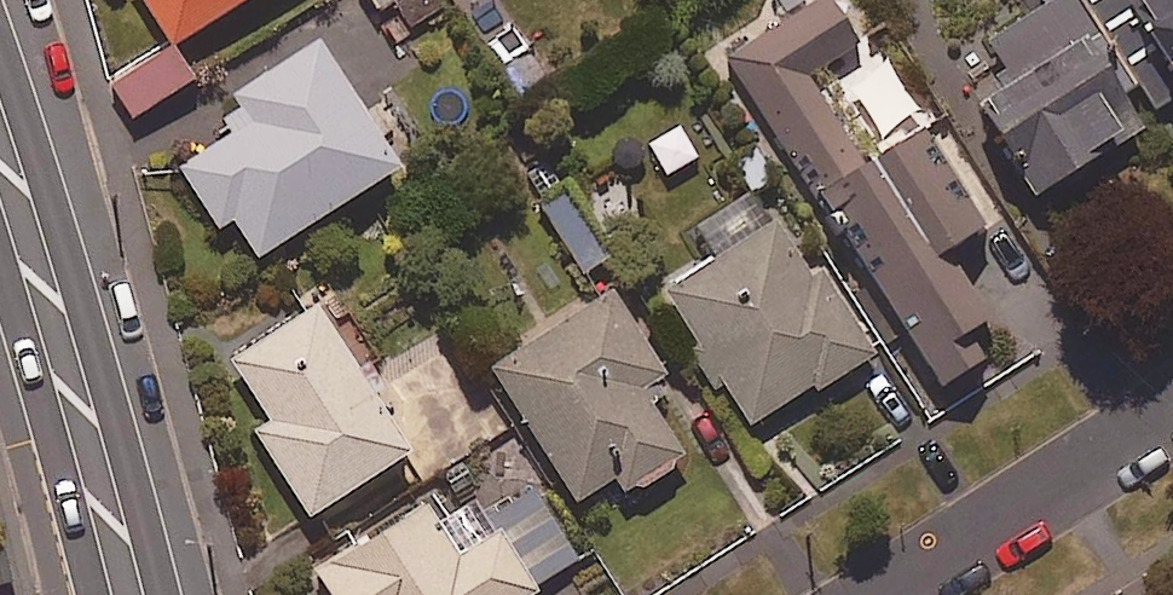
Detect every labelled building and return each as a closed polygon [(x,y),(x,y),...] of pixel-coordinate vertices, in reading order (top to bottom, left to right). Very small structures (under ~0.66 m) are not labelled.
[(173,46),(246,0),(144,0),(173,46)] [(378,13),(398,0),(369,0),(378,13)] [(833,0),(823,0),(728,59),(822,211),(829,207),(941,388),(978,365),(961,338),(989,321),(946,252),(1002,217),(952,136),(935,147),(924,129),(874,160),(818,69),(860,43),(833,0)] [(1141,126),(1120,89),(1134,81),(1087,0),(1059,0),(989,40),(1015,85),(987,101),(1005,133),(989,143),(1020,196),(1141,126)] [(1163,115),(1172,109),(1172,0),(1088,0),(1163,115)] [(219,121),(229,137),(179,169),(218,229),(231,220),(257,261),(400,168),(318,41),(227,100),(234,111),(219,121)] [(193,80),(171,46),(114,83),(136,117),(193,80)] [(554,154),(522,174),(583,273),(615,253),(554,154)] [(812,277),(757,191),(700,228),(719,256),(665,291),(752,425),(814,385),(818,392),(876,355),(822,271),(812,277)] [(686,460),(654,410),(667,401),(661,392),(672,386),(643,341),(613,293),(491,370),(576,504),(614,480),(625,499),(686,460)] [(374,395),(386,388),(367,358),(357,365),(320,305),(227,362),(263,421),(251,429),(307,520),(411,456),(374,395)] [(579,561),(535,491),(505,510),(549,579),(579,561)] [(508,528),(498,533),(480,501),(443,521),(432,501),(313,568),(328,594),(536,594),(543,591),(508,528)]
